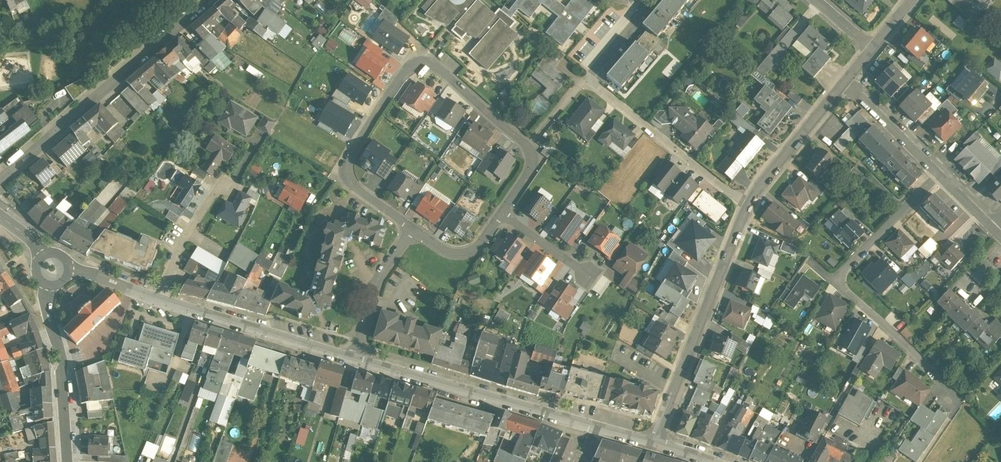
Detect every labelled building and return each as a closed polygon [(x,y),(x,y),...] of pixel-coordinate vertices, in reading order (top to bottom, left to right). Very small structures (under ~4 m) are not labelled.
[(214,8),(221,16),(229,9),(233,4),(228,0),(223,0),(214,8)] [(252,0),(236,0),(254,17),(261,9),(255,2),(252,0)] [(277,3),(273,0),(266,10),(273,16),(274,16),(281,6),(277,3)] [(375,0),(357,0),(357,1),(369,9),(375,0)] [(447,0),(430,0),(422,8),(428,13),(426,16),(434,19),(436,17),(450,24),(454,18),(459,23),(456,26),(467,33),(476,39),(477,37),(482,41),(480,43),(498,58),(517,36),(510,30),(500,21),(498,23),(493,19),(495,16),(494,15),(478,1),(476,3),(472,0),(448,0),(447,0)] [(563,46),(576,30),(573,27),(578,20),(582,22),(595,6),(588,0),(581,0),(579,3),(576,0),(572,0),(565,9),(555,1),(556,0),(518,0),(509,11),(503,7),(501,10),(511,18),(518,9),(530,19),(541,4),(558,17),(550,28),(555,32),(551,37),(563,46)] [(643,26),(647,30),(657,38),(690,0),(664,0),(643,26)] [(787,0),(762,0),(761,1),(762,1),(773,11),(769,16),(783,28),(793,17),(784,9),(789,2),(787,0)] [(846,0),(862,13),(872,0),(846,0)] [(12,2),(7,4),(10,11),(16,8),(14,5),(12,2)] [(214,8),(197,23),(206,30),(214,22),(215,22),(221,16),(214,8)] [(398,21),(385,8),(378,19),(384,24),(385,23),(393,28),(398,21)] [(215,22),(214,22),(220,28),(219,29),(223,33),(231,23),(240,32),(245,26),(246,24),(229,9),(215,22)] [(501,10),(499,9),(494,15),(495,16),(493,19),(498,23),(500,21),(510,30),(516,23),(511,18),(501,10)] [(273,16),(266,10),(257,24),(267,31),(268,28),(278,35),(286,24),(274,16),(273,16)] [(957,16),(953,24),(962,28),(966,21),(957,16)] [(257,24),(250,19),(246,24),(245,26),(248,29),(262,38),(267,31),(257,24)] [(214,22),(206,30),(207,32),(217,40),(218,39),(223,33),(219,29),(220,28),(214,22)] [(206,30),(197,23),(192,27),(200,37),(207,32),(206,30)] [(223,33),(218,39),(231,49),(243,34),(240,32),(231,23),(223,33)] [(393,28),(385,23),(384,24),(375,38),(398,54),(408,39),(393,28)] [(467,33),(456,26),(451,31),(461,40),(467,33)] [(809,26),(792,46),(809,60),(803,66),(815,76),(830,58),(823,52),(830,43),(809,26)] [(925,36),(915,27),(908,36),(925,50),(932,42),(932,41),(925,36)] [(791,29),(767,57),(778,65),(788,53),(785,50),(798,35),(791,29)] [(647,30),(636,43),(649,55),(661,41),(657,38),(647,30)] [(929,31),(925,36),(932,41),(932,42),(939,48),(943,43),(929,31)] [(217,40),(207,32),(200,37),(204,41),(197,48),(211,62),(226,48),(217,40)] [(323,36),(315,44),(320,48),(327,40),(323,36)] [(925,50),(908,36),(900,45),(911,54),(917,59),(918,59),(925,50)] [(191,53),(178,39),(168,48),(178,59),(183,55),(187,60),(193,54),(191,53)] [(280,46),(289,53),(295,45),(286,39),(280,46)] [(383,51),(368,40),(364,46),(369,50),(369,49),(379,56),(383,51)] [(498,58),(480,43),(470,55),(487,70),(498,58)] [(636,43),(635,43),(607,76),(621,88),(649,55),(636,43)] [(353,63),(359,67),(364,60),(364,57),(363,56),(364,55),(365,55),(369,50),(364,46),(353,63)] [(563,55),(554,47),(550,52),(559,60),(563,55)] [(178,59),(168,48),(157,57),(176,77),(178,75),(181,73),(176,68),(174,68),(173,66),(179,60),(178,59)] [(211,62),(197,48),(191,53),(193,54),(195,57),(200,63),(205,68),(211,62)] [(379,56),(369,49),(369,50),(365,55),(364,55),(363,56),(364,57),(364,60),(359,67),(376,78),(379,74),(379,71),(381,67),(384,67),(387,62),(379,56)] [(559,60),(550,52),(545,57),(555,65),(559,60)] [(193,54),(187,60),(186,60),(188,63),(195,57),(193,54)] [(917,59),(911,54),(907,58),(921,70),(925,65),(918,59),(917,59)] [(187,60),(183,55),(178,59),(179,60),(182,63),(186,60),(187,60)] [(157,57),(140,72),(148,80),(152,76),(154,78),(156,76),(164,84),(166,86),(176,77),(157,57)] [(195,57),(188,63),(186,60),(182,63),(191,71),(200,63),(195,57)] [(545,57),(538,66),(539,67),(532,75),(548,88),(543,94),(551,100),(567,80),(553,68),(555,65),(545,57)] [(1000,81),(1000,64),(992,59),(985,72),(1000,81)] [(211,62),(205,68),(210,74),(217,67),(211,62)] [(982,75),(968,63),(964,68),(971,74),(978,79),(982,75)] [(877,81),(875,83),(883,90),(900,73),(892,66),(885,73),(877,81)] [(880,69),(872,77),(877,81),(885,73),(880,69)] [(140,72),(127,82),(130,86),(137,93),(142,88),(145,85),(144,84),(148,80),(140,72)] [(775,86),(759,73),(754,78),(765,87),(765,86),(771,90),(775,86)] [(900,73),(883,90),(891,98),(893,97),(905,84),(908,82),(900,73)] [(978,79),(971,74),(964,83),(981,97),(988,88),(978,79)] [(371,90),(349,75),(339,90),(352,99),(362,105),(366,100),(365,99),(371,90)] [(74,97),(89,90),(84,80),(69,86),(74,97)] [(964,83),(956,91),(963,97),(973,105),(981,97),(964,83)] [(164,84),(158,91),(160,92),(163,95),(169,89),(166,86),(164,84)] [(415,88),(406,102),(407,102),(422,112),(424,109),(431,99),(434,95),(418,84),(415,88)] [(905,84),(893,97),(897,101),(905,93),(909,88),(905,84)] [(410,85),(399,102),(404,105),(407,102),(406,102),(415,88),(410,85)] [(146,103),(137,93),(130,86),(121,94),(138,113),(142,116),(150,107),(146,103)] [(771,90),(765,86),(765,87),(754,100),(770,112),(760,125),(770,133),(785,114),(786,115),(792,107),(771,90)] [(956,91),(949,86),(946,90),(960,102),(963,97),(956,91)] [(151,97),(142,88),(137,93),(146,103),(151,97)] [(337,89),(332,97),(334,99),(347,106),(352,99),(339,90),(337,89)] [(901,105),(899,107),(907,115),(924,98),(916,90),(909,97),(901,105)] [(802,100),(791,91),(787,96),(798,105),(802,100)] [(153,99),(151,97),(146,103),(150,107),(163,95),(160,92),(153,99)] [(905,93),(897,101),(901,105),(909,97),(905,93)] [(552,105),(539,94),(529,107),(541,117),(552,105)] [(924,98),(907,115),(916,123),(918,120),(931,107),(932,106),(924,98)] [(334,99),(331,104),(344,111),(347,106),(334,99)] [(431,99),(424,109),(429,112),(436,103),(431,99)] [(429,112),(428,114),(435,119),(437,116),(437,115),(445,104),(438,99),(436,103),(429,112)] [(587,99),(567,125),(583,137),(584,134),(585,135),(590,129),(603,111),(587,99)] [(445,104),(437,115),(437,116),(454,127),(464,112),(447,100),(445,104)] [(958,111),(947,100),(938,109),(942,114),(946,111),(952,118),(958,111)] [(331,104),(331,103),(325,112),(349,126),(354,118),(344,111),(331,104)] [(100,105),(89,115),(83,119),(92,131),(98,125),(107,135),(117,126),(117,125),(100,105)] [(25,107),(14,117),(19,123),(21,126),(25,123),(26,124),(34,117),(25,107)] [(240,112),(232,107),(228,115),(225,113),(219,124),(230,130),(231,128),(246,137),(257,119),(241,109),(240,112)] [(931,107),(918,120),(922,124),(935,111),(931,107)] [(691,117),(685,112),(685,109),(670,110),(671,124),(671,125),(675,125),(680,129),(682,128),(687,132),(694,123),(689,119),(691,117)] [(670,110),(658,111),(653,118),(662,125),(671,124),(670,110)] [(942,114),(932,124),(931,128),(936,133),(940,133),(941,132),(947,138),(960,125),(952,118),(946,111),(942,114)] [(344,136),(349,126),(325,112),(320,121),(321,122),(333,129),(344,136)] [(138,113),(132,120),(135,123),(142,116),(138,113)] [(872,127),(858,113),(847,124),(858,136),(861,139),(872,127)] [(276,123),(265,116),(257,128),(269,135),(276,123)] [(454,127),(437,116),(435,119),(436,124),(446,131),(451,130),(454,127)] [(711,128),(698,118),(694,123),(687,132),(683,136),(696,147),(707,133),(711,128)] [(83,119),(71,129),(72,130),(74,134),(83,147),(91,143),(86,136),(92,131),(83,119)] [(718,119),(711,128),(707,133),(712,137),(724,123),(718,119)] [(614,120),(603,134),(603,135),(599,141),(607,147),(611,141),(623,150),(626,146),(634,137),(634,136),(614,120)] [(321,122),(318,127),(330,134),(333,129),(321,122)] [(12,130),(1,139),(7,147),(30,130),(26,124),(25,123),(21,126),(13,132),(12,130)] [(471,128),(465,123),(456,136),(463,140),(471,128)] [(492,136),(474,124),(471,128),(463,140),(480,152),(486,144),(492,136)] [(117,126),(107,135),(115,144),(124,134),(117,126)] [(922,175),(872,127),(861,139),(859,140),(908,189),(922,175)] [(850,128),(833,144),(842,153),(858,136),(850,128)] [(590,129),(585,135),(584,134),(583,137),(582,138),(588,143),(596,133),(590,129)] [(765,137),(755,129),(751,133),(761,141),(765,137)] [(751,133),(747,130),(728,153),(730,154),(743,165),(745,166),(763,144),(751,133)] [(941,132),(940,133),(936,133),(934,135),(934,137),(941,143),(943,143),(947,138),(941,132)] [(975,133),(962,145),(967,149),(970,149),(977,142),(977,143),(981,138),(975,133)] [(74,134),(54,152),(68,168),(74,162),(72,160),(84,148),(83,147),(74,134)] [(237,150),(215,136),(209,145),(216,149),(203,170),(202,170),(209,174),(212,176),(223,160),(228,163),(237,150)] [(638,140),(634,137),(626,146),(631,149),(638,140)] [(977,142),(970,149),(967,149),(955,161),(967,172),(991,148),(981,138),(977,143),(977,142)] [(374,142),(364,156),(365,156),(360,164),(361,165),(362,168),(365,170),(367,169),(374,174),(385,159),(389,152),(374,142)] [(492,148),(486,144),(480,152),(476,157),(482,162),(488,154),(492,148)] [(594,151),(604,158),(608,153),(597,146),(594,151)] [(991,148),(967,172),(978,183),(990,172),(990,169),(997,162),(996,162),(1000,158),(991,148)] [(544,149),(541,153),(547,158),(550,154),(544,149)] [(834,160),(821,150),(806,169),(818,179),(834,160)] [(514,161),(500,151),(494,158),(495,159),(487,169),(488,170),(501,179),(503,177),(505,177),(507,174),(506,172),(514,161)] [(91,166),(98,158),(92,152),(85,160),(91,166)] [(488,154),(482,162),(477,169),(485,174),(488,170),(487,169),(495,159),(494,158),(488,154)] [(743,165),(730,154),(719,167),(732,178),(743,165)] [(996,162),(997,162),(990,169),(990,172),(994,176),(1000,169),(1000,158),(996,162)] [(385,159),(375,173),(385,180),(395,166),(385,159)] [(50,167),(44,160),(31,172),(46,189),(52,183),(50,181),(57,175),(57,174),(50,167)] [(664,160),(653,174),(658,178),(669,164),(664,160)] [(63,172),(54,163),(50,167),(57,174),(57,175),(58,176),(63,172)] [(658,178),(653,184),(665,194),(681,174),(669,164),(658,178)] [(197,166),(193,173),(205,181),(209,174),(202,170),(203,170),(197,166)] [(862,175),(854,168),(850,172),(859,179),(862,175)] [(201,186),(178,171),(171,180),(186,189),(177,202),(187,208),(201,186)] [(694,183),(681,174),(665,194),(677,204),(682,197),(694,183)] [(398,176),(389,189),(404,200),(408,195),(414,185),(414,184),(401,175),(398,176)] [(116,176),(94,201),(102,208),(124,182),(116,176)] [(800,178),(791,189),(790,187),(783,196),(799,209),(808,198),(812,201),(818,194),(808,185),(800,178)] [(997,203),(999,200),(1000,199),(1000,178),(998,181),(987,193),(997,203)] [(303,188),(287,179),(284,185),(287,187),(288,186),(300,193),(303,188)] [(425,185),(417,180),(414,184),(414,185),(408,195),(415,200),(419,194),(425,185)] [(825,191),(812,180),(808,185),(818,194),(821,197),(825,191)] [(284,185),(279,182),(277,186),(280,188),(275,196),(280,199),(287,187),(284,185)] [(694,183),(682,197),(688,202),(699,187),(694,183)] [(433,189),(426,184),(425,185),(419,194),(426,199),(429,194),(433,189)] [(300,193),(288,186),(287,187),(280,199),(299,211),(307,197),(300,193)] [(688,202),(693,205),(704,191),(699,187),(688,202)] [(260,195),(249,189),(246,196),(251,199),(257,203),(260,195)] [(450,201),(433,189),(429,194),(447,206),(450,201)] [(693,205),(714,222),(726,208),(704,191),(693,205)] [(44,193),(34,202),(39,207),(44,202),(48,198),(44,193)] [(241,193),(233,207),(226,202),(218,217),(230,223),(231,220),(241,225),(245,217),(242,215),(251,199),(246,196),(241,193)] [(415,200),(412,205),(419,209),(426,199),(419,194),(415,200)] [(447,206),(429,194),(426,199),(419,209),(418,211),(435,223),(447,206)] [(537,194),(524,211),(536,220),(545,208),(549,202),(537,194)] [(957,218),(934,195),(934,194),(919,208),(920,209),(920,208),(944,232),(943,232),(944,233),(958,219),(958,218),(957,218)] [(117,207),(94,235),(101,238),(106,233),(129,205),(121,199),(119,202),(117,207)] [(65,201),(57,210),(64,216),(72,206),(65,201)] [(94,201),(75,224),(90,232),(93,227),(89,224),(102,208),(94,201)] [(54,213),(44,202),(39,207),(30,215),(41,227),(54,213)] [(795,220),(773,203),(763,217),(772,225),(770,228),(783,234),(784,233),(789,237),(794,231),(789,227),(795,220)] [(545,208),(536,220),(541,223),(550,211),(545,208)] [(856,216),(845,208),(841,212),(851,222),(856,216)] [(586,224),(566,209),(550,232),(550,234),(551,235),(552,236),(554,237),(555,237),(557,237),(570,246),(581,232),(586,224)] [(64,216),(57,210),(54,213),(41,227),(60,242),(75,224),(64,216)] [(459,210),(455,216),(445,231),(449,234),(452,230),(461,237),(470,224),(466,221),(469,216),(459,210)] [(841,212),(839,210),(829,220),(840,230),(834,235),(842,243),(843,243),(849,249),(853,244),(854,245),(856,243),(855,242),(864,233),(856,225),(855,226),(851,222),(841,212)] [(180,218),(170,211),(166,218),(175,224),(180,218)] [(450,213),(440,227),(445,231),(455,216),(450,213)] [(692,222),(702,229),(706,224),(692,213),(688,218),(692,222)] [(306,296),(288,290),(289,287),(279,284),(276,291),(272,301),(271,303),(280,306),(282,310),(285,308),(298,313),(297,315),(299,318),(302,317),(308,319),(310,313),(315,315),(315,314),(317,314),(321,312),(321,310),(323,311),(324,306),(330,308),(332,302),(334,300),(333,297),(330,296),(333,289),(336,286),(335,284),(337,278),(335,277),(338,270),(340,270),(343,259),(340,258),(346,240),(348,241),(351,240),(351,237),(358,239),(359,242),(363,240),(370,242),(369,243),(371,246),(374,245),(380,247),(386,229),(378,227),(379,224),(368,220),(367,222),(360,220),(360,218),(358,215),(355,216),(350,214),(348,220),(343,218),(341,223),(339,224),(335,222),(333,227),(328,226),(326,232),(323,233),(325,237),(327,237),(325,245),(321,247),(323,250),(321,255),(322,256),(320,263),(318,263),(315,274),(318,275),(312,293),(310,292),(307,294),(306,296)] [(810,225),(801,218),(797,223),(806,230),(810,225)] [(588,221),(586,224),(587,224),(581,232),(585,235),(593,225),(588,221)] [(692,222),(684,233),(706,250),(715,239),(702,229),(692,222)] [(90,232),(75,224),(60,242),(86,256),(91,251),(101,238),(94,235),(90,232)] [(606,228),(603,229),(601,228),(590,243),(607,255),(607,256),(615,245),(619,240),(610,234),(609,231),(606,228)] [(272,234),(263,230),(259,240),(266,244),(272,234)] [(898,230),(885,244),(900,258),(913,245),(898,230)] [(139,246),(106,233),(101,238),(91,251),(136,269),(136,267),(147,271),(150,263),(153,264),(157,253),(154,252),(157,244),(150,242),(150,240),(142,237),(139,246)] [(676,244),(675,244),(684,251),(698,261),(706,250),(684,233),(676,244)] [(497,252),(496,253),(497,254),(496,256),(496,259),(501,262),(504,262),(505,260),(511,264),(512,265),(518,256),(524,248),(515,242),(514,238),(509,235),(504,242),(497,252)] [(262,251),(241,238),(229,260),(251,274),(255,265),(259,257),(262,251)] [(779,246),(761,238),(752,260),(767,266),(773,253),(776,254),(779,246)] [(939,247),(930,238),(922,245),(931,254),(939,247)] [(499,239),(492,249),(497,252),(504,242),(499,239)] [(673,251),(680,256),(684,251),(675,244),(676,244),(671,240),(666,245),(673,251)] [(794,247),(784,242),(781,248),(791,253),(794,247)] [(944,254),(939,259),(940,259),(951,270),(963,257),(957,251),(959,249),(954,244),(944,254)] [(615,245),(607,256),(607,255),(606,257),(612,262),(621,250),(615,245)] [(931,254),(922,245),(918,250),(926,259),(931,254)] [(631,246),(615,268),(627,276),(631,279),(631,278),(646,257),(631,246)] [(227,264),(198,247),(184,269),(192,274),(199,264),(210,270),(221,276),(227,264)] [(939,249),(932,257),(937,262),(940,259),(939,259),(944,254),(939,249)] [(273,256),(262,251),(259,257),(270,261),(273,256)] [(680,256),(673,251),(668,260),(673,263),(683,269),(688,262),(680,256)] [(273,263),(269,272),(276,275),(285,255),(279,252),(273,263)] [(554,267),(536,254),(528,265),(529,266),(525,272),(541,283),(545,277),(546,278),(554,267)] [(285,255),(276,275),(282,278),(292,258),(285,255)] [(518,256),(512,265),(511,264),(510,265),(516,269),(522,261),(523,259),(518,256)] [(982,256),(974,265),(979,269),(987,260),(982,256)] [(270,261),(259,257),(255,265),(263,269),(269,272),(273,263),(270,261)] [(898,276),(881,259),(870,270),(868,268),(861,275),(877,291),(888,280),(890,283),(898,276)] [(987,260),(979,269),(983,273),(991,264),(987,260)] [(516,269),(514,272),(521,277),(525,272),(529,266),(528,265),(522,261),(516,269)] [(683,269),(673,263),(661,283),(662,284),(683,298),(696,277),(683,269)] [(991,264),(983,273),(986,276),(995,268),(991,264)] [(263,269),(255,265),(251,274),(247,282),(235,307),(252,312),(259,296),(255,295),(261,282),(258,280),(263,269)] [(974,265),(967,272),(971,276),(979,269),(974,265)] [(995,268),(986,276),(991,280),(999,272),(995,268)] [(772,274),(759,269),(757,274),(770,280),(772,274)] [(979,269),(971,276),(976,280),(983,273),(979,269)] [(210,270),(206,278),(206,280),(197,278),(194,283),(214,288),(216,284),(221,276),(210,270)] [(759,276),(744,270),(740,280),(739,279),(736,286),(753,293),(759,276)] [(983,273),(976,280),(979,284),(986,276),(983,273)] [(230,274),(225,287),(216,284),(214,288),(208,300),(235,307),(247,282),(230,274)] [(916,283),(907,274),(901,280),(910,289),(916,283)] [(5,275),(0,278),(0,291),(3,295),(14,288),(5,275)] [(627,276),(619,286),(633,296),(641,285),(631,278),(631,279),(627,276)] [(791,292),(784,302),(793,309),(804,294),(812,300),(820,288),(803,276),(791,292)] [(986,276),(979,284),(984,288),(991,280),(986,276)] [(541,283),(537,289),(544,294),(546,291),(552,282),(546,278),(545,277),(541,283)] [(194,283),(189,281),(188,281),(180,293),(207,301),(208,300),(214,288),(194,283)] [(545,305),(544,305),(560,316),(567,305),(576,293),(560,282),(552,295),(545,305)] [(683,298),(662,284),(655,297),(664,303),(665,301),(674,307),(670,313),(679,318),(680,319),(690,302),(683,298)] [(22,301),(14,288),(3,295),(10,308),(22,301)] [(269,288),(263,298),(259,296),(252,312),(266,316),(271,303),(272,301),(276,291),(269,288)] [(791,292),(786,289),(779,299),(784,302),(791,292)] [(107,292),(96,301),(95,300),(75,319),(76,320),(66,331),(65,330),(64,331),(65,332),(66,332),(77,344),(76,344),(77,345),(78,344),(120,305),(121,304),(120,303),(109,292),(109,291),(108,290),(107,291),(107,292)] [(544,294),(539,301),(545,305),(552,295),(546,291),(544,294)] [(949,291),(937,303),(947,312),(948,311),(959,300),(949,291)] [(822,310),(817,319),(818,319),(834,329),(847,306),(830,296),(822,310)] [(968,309),(959,300),(948,311),(953,316),(950,319),(955,323),(958,320),(968,309)] [(27,310),(22,301),(10,308),(13,313),(18,314),(20,313),(27,310)] [(750,310),(731,302),(723,321),(742,329),(750,310)] [(453,304),(450,312),(456,314),(459,306),(453,304)] [(567,305),(560,315),(565,319),(572,309),(567,305)] [(817,306),(810,318),(816,322),(818,319),(817,319),(822,310),(817,306)] [(501,309),(497,319),(508,323),(512,314),(501,309)] [(768,314),(759,309),(756,314),(765,320),(768,314)] [(978,318),(968,309),(958,320),(962,324),(960,327),(965,332),(969,328),(978,318)] [(27,310),(20,313),(23,318),(30,315),(27,310)] [(423,332),(413,328),(414,322),(409,321),(407,327),(396,324),(398,318),(383,313),(375,340),(433,357),(440,332),(425,327),(423,332)] [(679,318),(670,313),(665,321),(670,324),(674,327),(679,318)] [(38,332),(30,315),(23,318),(13,323),(11,324),(17,338),(28,333),(32,344),(41,340),(38,332)] [(665,321),(659,317),(656,323),(659,325),(666,329),(670,324),(665,321)] [(0,323),(0,328),(0,329),(9,325),(11,324),(13,323),(11,318),(0,323)] [(978,318),(969,328),(974,333),(972,336),(976,340),(978,338),(988,328),(987,327),(978,318)] [(995,319),(990,325),(1000,335),(1000,325),(995,319)] [(839,347),(855,356),(860,346),(870,330),(854,320),(844,337),(839,347)] [(210,328),(195,323),(188,347),(186,346),(181,359),(193,362),(198,345),(204,347),(210,328)] [(659,325),(656,323),(649,334),(651,336),(670,347),(677,336),(666,329),(659,325)] [(476,329),(460,324),(457,334),(455,340),(466,343),(468,338),(472,340),(476,329)] [(12,333),(9,325),(0,329),(0,338),(12,333)] [(990,325),(987,327),(988,328),(978,338),(987,346),(992,341),(995,343),(1000,337),(1000,335),(990,325)] [(179,336),(145,326),(140,344),(127,340),(121,360),(148,369),(151,358),(171,364),(179,336)] [(225,332),(210,328),(204,347),(198,365),(208,368),(213,355),(216,356),(225,332)] [(241,337),(225,332),(216,356),(214,361),(230,366),(235,353),(241,337)] [(743,341),(730,333),(728,339),(729,339),(728,340),(735,343),(737,344),(740,346),(743,341)] [(511,345),(508,344),(507,351),(501,371),(496,370),(494,369),(496,364),(484,360),(486,354),(493,357),(498,339),(490,337),(490,336),(482,334),(477,348),(473,365),(470,376),(507,388),(516,354),(518,349),(518,347),(511,345)] [(728,339),(716,334),(713,341),(715,342),(711,351),(721,356),(722,353),(729,356),(735,343),(728,340),(729,339),(728,339)] [(839,347),(844,337),(839,334),(833,344),(838,347),(839,347)] [(670,347),(651,336),(645,347),(648,349),(647,349),(655,354),(665,360),(672,348),(670,347)] [(257,342),(241,337),(235,353),(243,356),(251,359),(255,348),(257,342)] [(41,340),(32,344),(21,348),(24,356),(44,349),(41,340)] [(466,343),(455,340),(454,347),(449,353),(445,369),(470,376),(473,365),(461,361),(466,343)] [(751,346),(743,341),(740,346),(737,344),(735,347),(744,354),(746,356),(751,346)] [(273,347),(257,342),(255,348),(272,353),(273,347)] [(443,343),(440,342),(432,365),(445,369),(449,353),(454,347),(446,344),(443,343)] [(867,360),(862,367),(869,371),(868,372),(871,374),(879,361),(883,363),(881,365),(890,370),(899,356),(877,342),(867,360)] [(557,353),(536,346),(531,359),(546,364),(553,366),(557,353)] [(866,350),(860,346),(855,356),(851,362),(857,365),(861,356),(866,350)] [(645,347),(641,353),(651,359),(655,354),(647,349),(648,349),(645,347)] [(21,348),(6,354),(9,361),(24,356),(21,348)] [(272,353),(255,348),(251,359),(248,367),(265,372),(280,377),(286,358),(272,353)] [(531,353),(518,349),(516,354),(527,357),(526,358),(529,359),(531,353)] [(44,350),(29,356),(36,377),(41,375),(50,372),(49,365),(44,350)] [(0,352),(0,364),(9,361),(6,354),(4,351),(0,352)] [(516,354),(507,388),(538,397),(539,391),(541,383),(521,377),(526,358),(527,357),(516,354)] [(243,356),(239,369),(240,370),(237,378),(234,387),(240,389),(248,367),(251,359),(243,356)] [(857,365),(850,377),(855,380),(862,367),(867,360),(861,356),(857,365)] [(319,368),(286,358),(280,377),(279,378),(313,389),(319,368)] [(9,361),(0,364),(0,379),(6,395),(14,393),(14,391),(19,389),(9,361)] [(230,366),(214,361),(208,378),(220,382),(224,383),(228,374),(230,366)] [(716,367),(702,361),(694,382),(698,384),(707,388),(707,389),(710,383),(716,367)] [(104,362),(96,366),(102,392),(102,393),(111,391),(104,362)] [(345,370),(322,363),(317,380),(323,382),(340,388),(340,387),(345,370)] [(546,364),(541,380),(542,380),(548,382),(553,366),(546,364)] [(102,392),(96,366),(90,368),(92,377),(93,376),(96,393),(102,392)] [(553,366),(548,382),(542,380),(541,383),(539,391),(563,397),(564,393),(571,370),(570,370),(553,366)] [(265,372),(248,367),(240,389),(237,396),(246,399),(249,392),(257,395),(264,376),(263,376),(265,372)] [(93,376),(92,377),(90,368),(76,373),(80,393),(81,405),(86,404),(97,402),(96,393),(93,376)] [(183,373),(177,370),(172,380),(179,383),(183,373)] [(605,379),(571,370),(564,393),(598,403),(599,402),(605,380),(605,379)] [(897,383),(904,373),(899,370),(892,379),(897,383)] [(50,372),(41,375),(41,379),(42,390),(51,389),(50,372)] [(375,378),(357,372),(352,389),(352,390),(363,393),(370,395),(375,378)] [(917,381),(905,372),(904,373),(897,383),(892,390),(902,397),(904,395),(920,406),(930,392),(916,382),(917,381)] [(237,378),(228,374),(224,383),(220,394),(236,400),(237,396),(240,389),(234,387),(237,378)] [(220,382),(208,378),(204,388),(216,393),(220,382)] [(395,383),(375,378),(370,395),(367,405),(374,407),(377,397),(389,400),(395,383)] [(190,380),(183,400),(191,403),(198,383),(190,380)] [(323,382),(317,380),(313,392),(319,394),(323,382)] [(629,385),(615,381),(615,383),(605,380),(599,402),(608,405),(608,406),(621,409),(627,387),(628,387),(629,385)] [(641,381),(639,388),(629,385),(628,387),(627,387),(621,409),(651,418),(658,393),(648,390),(648,393),(645,392),(646,388),(647,382),(641,381)] [(416,389),(395,383),(389,400),(397,402),(410,406),(416,389)] [(714,385),(710,383),(707,389),(707,388),(706,392),(711,394),(714,385)] [(858,392),(862,395),(865,389),(855,384),(852,389),(858,392)] [(347,389),(340,387),(340,388),(337,397),(345,399),(348,389),(347,389)] [(363,393),(352,390),(352,389),(348,388),(347,389),(348,389),(345,399),(360,403),(363,393)] [(706,392),(697,388),(691,401),(704,406),(706,400),(708,401),(711,394),(706,392)] [(42,390),(33,391),(34,404),(34,408),(52,405),(51,389),(42,390)] [(436,395),(416,389),(410,406),(416,408),(430,412),(434,400),(436,395)] [(111,391),(102,393),(102,392),(96,393),(97,402),(97,403),(101,402),(113,400),(111,391)] [(319,394),(313,392),(310,403),(315,404),(319,406),(322,394),(319,394)] [(848,396),(837,415),(859,427),(864,418),(867,420),(877,403),(862,395),(858,392),(854,399),(848,396)] [(6,395),(1,397),(5,411),(7,417),(11,416),(19,413),(21,413),(20,408),(14,393),(6,395)] [(370,395),(363,393),(360,403),(367,405),(370,395)] [(723,398),(712,393),(708,401),(712,403),(719,406),(723,398)] [(236,400),(220,394),(210,421),(226,427),(236,400)] [(719,406),(710,422),(715,424),(730,399),(724,396),(723,398),(719,406)] [(337,397),(332,416),(339,418),(342,408),(345,399),(337,397)] [(345,399),(342,408),(364,414),(367,405),(360,403),(345,399)] [(397,402),(389,400),(385,414),(397,418),(400,409),(395,407),(397,402)] [(494,417),(434,400),(430,412),(427,421),(486,437),(494,417)] [(101,402),(97,403),(97,402),(86,404),(88,419),(103,418),(101,402)] [(712,403),(705,420),(710,422),(719,406),(712,403)] [(34,404),(20,408),(21,413),(27,411),(34,409),(34,408),(34,404)] [(52,405),(34,408),(34,409),(27,411),(28,414),(35,413),(35,422),(41,421),(42,426),(53,423),(52,405)] [(374,407),(367,405),(364,414),(360,426),(377,431),(383,412),(374,409),(374,407)] [(416,408),(410,406),(406,416),(413,419),(416,410),(416,408)] [(920,406),(910,420),(923,429),(912,445),(905,440),(898,451),(915,461),(917,461),(948,417),(938,410),(935,415),(920,406)] [(364,414),(342,408),(339,418),(337,425),(359,431),(361,424),(364,414)] [(699,412),(687,408),(686,411),(689,413),(688,415),(696,419),(699,412)] [(744,416),(749,419),(753,412),(752,412),(747,410),(744,416)] [(499,412),(496,411),(494,417),(486,437),(483,443),(491,446),(497,431),(506,433),(512,416),(507,415),(506,412),(502,411),(499,412)] [(825,419),(811,412),(807,419),(822,427),(825,419)] [(19,413),(11,416),(15,432),(24,430),(23,426),(19,413)] [(744,416),(737,413),(733,420),(735,421),(740,424),(744,416)] [(688,415),(685,414),(676,433),(687,436),(696,419),(688,415)] [(541,425),(512,416),(506,433),(512,435),(510,440),(519,444),(513,455),(526,461),(529,453),(532,447),(541,425)] [(749,419),(744,416),(740,424),(745,427),(749,419)] [(758,428),(764,431),(769,421),(759,416),(753,426),(758,428)] [(833,422),(826,418),(822,427),(813,443),(820,446),(824,438),(828,432),(833,422)] [(702,419),(699,425),(700,426),(698,432),(696,431),(693,438),(701,442),(710,422),(705,420),(702,419)] [(822,427),(807,419),(799,436),(813,443),(822,427)] [(420,422),(413,449),(420,451),(427,424),(420,422)] [(715,424),(710,422),(701,442),(709,444),(718,426),(715,424)] [(42,426),(29,429),(31,439),(45,436),(44,450),(55,449),(53,423),(42,426)] [(745,427),(740,424),(736,431),(732,437),(738,439),(745,427)] [(563,434),(541,425),(532,447),(542,451),(554,456),(561,438),(563,434)] [(782,434),(767,425),(764,431),(758,443),(773,451),(774,448),(782,434)] [(727,426),(715,447),(724,450),(732,437),(736,431),(732,429),(727,426)] [(758,443),(764,431),(758,428),(752,440),(753,441),(758,443)] [(29,429),(20,432),(23,442),(31,439),(29,429)] [(828,432),(824,438),(830,441),(831,441),(833,435),(828,432)] [(357,437),(351,436),(347,448),(353,449),(357,437)] [(738,439),(732,437),(724,450),(737,456),(745,442),(738,439)] [(109,438),(99,438),(99,440),(90,440),(89,456),(99,456),(109,457),(109,456),(109,438)] [(561,438),(554,456),(550,461),(571,461),(575,452),(572,450),(573,447),(572,443),(561,438)] [(831,441),(830,441),(824,438),(820,446),(818,449),(827,453),(835,457),(841,446),(831,441)] [(221,441),(214,461),(228,461),(234,445),(221,441)] [(602,441),(594,457),(602,460),(610,461),(618,461),(623,447),(602,441)] [(751,444),(745,442),(737,456),(749,460),(758,443),(753,441),(751,444)] [(143,454),(155,459),(160,448),(148,442),(143,454)] [(483,443),(480,452),(505,461),(525,461),(526,461),(513,455),(491,446),(483,443)] [(758,443),(749,460),(753,461),(766,461),(773,451),(758,443)] [(841,446),(835,457),(845,461),(861,461),(863,457),(841,446)] [(542,451),(532,447),(529,453),(540,457),(542,451)] [(623,447),(618,461),(636,461),(642,452),(623,447)] [(803,461),(791,456),(792,453),(787,451),(785,454),(774,448),(773,451),(766,461),(803,461)] [(44,450),(44,453),(34,454),(34,461),(56,461),(55,449),(44,450)] [(811,461),(822,461),(827,453),(818,449),(811,461)] [(5,456),(6,461),(10,461),(15,461),(26,458),(26,455),(25,451),(5,456)] [(889,453),(882,461),(890,461),(894,456),(889,453)] [(26,455),(26,458),(27,461),(34,461),(34,454),(26,455)] [(643,461),(658,461),(660,457),(647,454),(643,461)]
